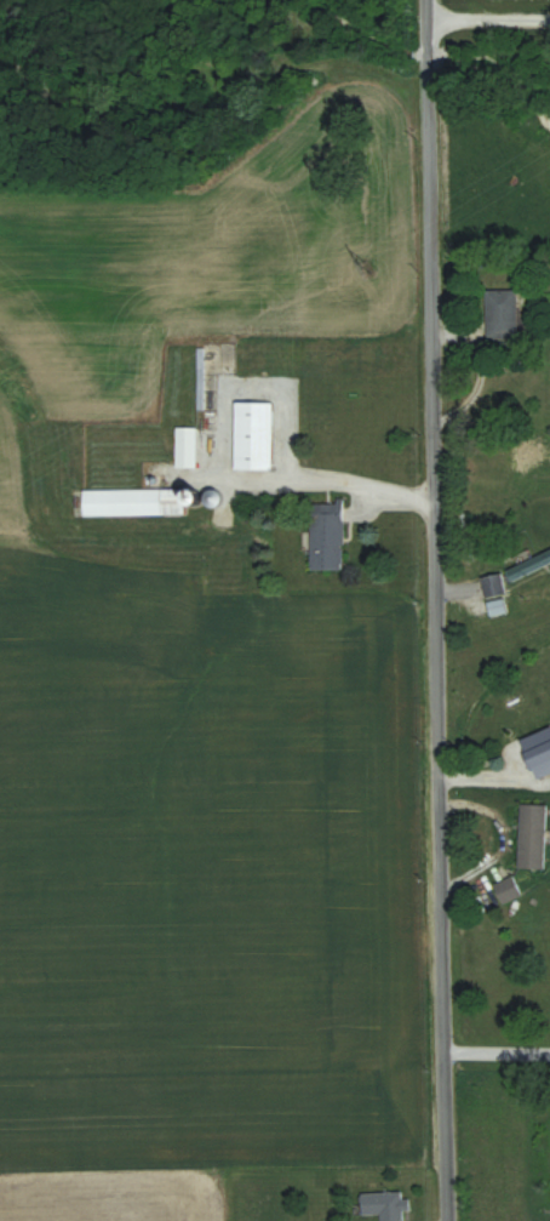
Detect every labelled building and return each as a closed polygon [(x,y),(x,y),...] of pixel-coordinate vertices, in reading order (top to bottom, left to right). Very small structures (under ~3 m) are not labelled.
[(486,339),(518,339),(518,289),(486,289),(486,339)] [(273,469),(273,401),(235,401),(235,469),(273,469)] [(177,466),(193,466),(193,442),(177,442),(177,466)] [(83,515),(185,513),(185,502),(195,502),(194,488),(82,489),(83,515)] [(344,498),(311,498),(311,569),(344,569),(344,498)] [(507,570),(512,582),(549,563),(549,549),(507,570)] [(486,597),(506,594),(503,573),(482,576),(486,597)] [(549,776),(549,722),(549,716),(537,719),(549,776)] [(519,868),(546,868),(547,804),(521,804),(519,868)] [(522,895),(513,876),(478,894),(487,913),(522,895)] [(402,1211),(407,1211),(407,1191),(361,1192),(362,1214),(381,1214),(381,1220),(402,1220),(402,1211)]
